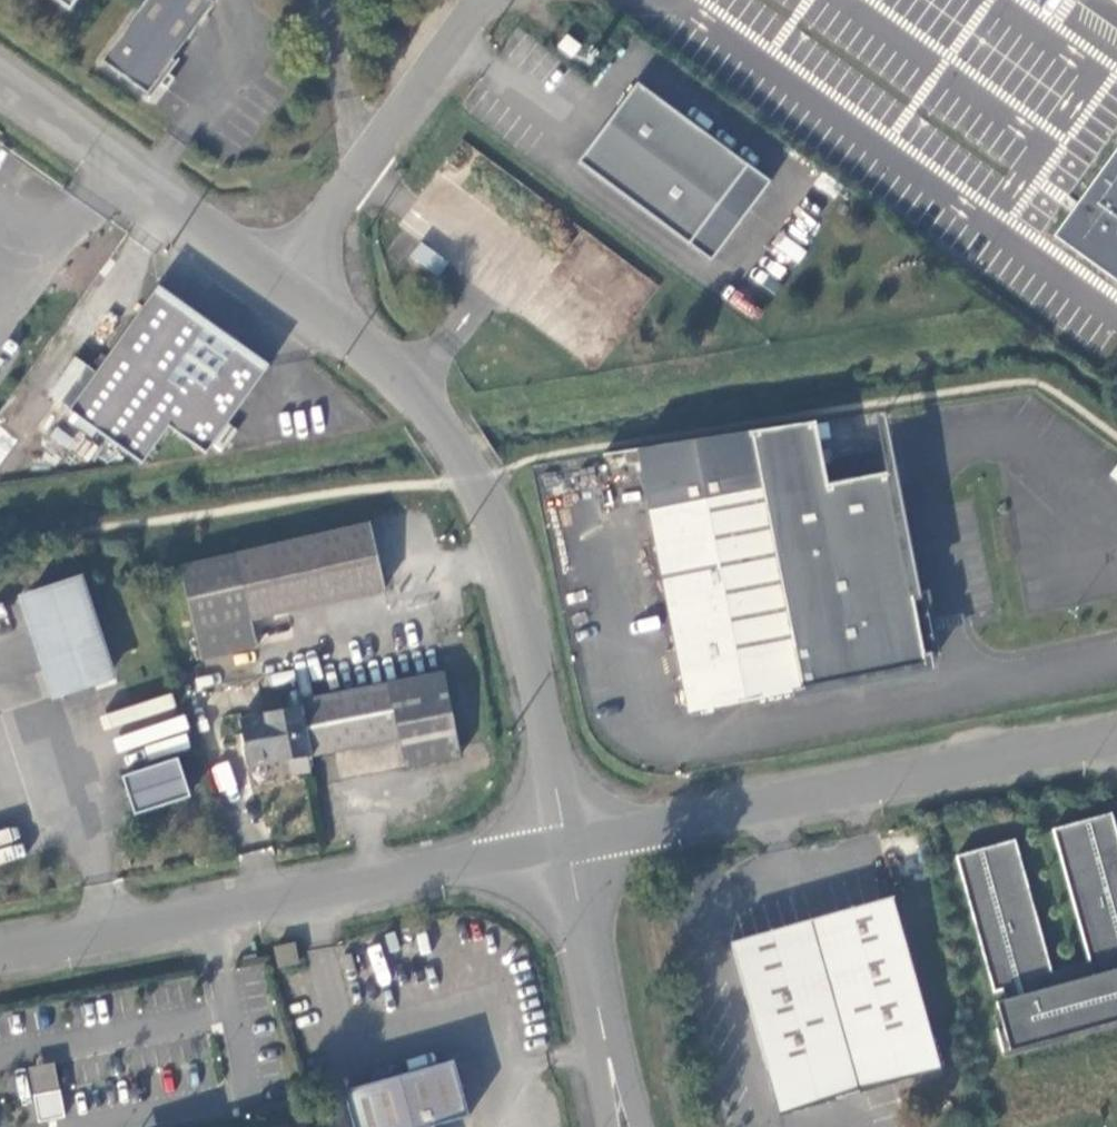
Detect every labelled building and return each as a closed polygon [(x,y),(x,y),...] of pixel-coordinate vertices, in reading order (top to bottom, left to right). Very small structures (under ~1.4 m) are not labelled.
[(79,0),(62,0),(73,8),(79,0)] [(215,0),(147,0),(104,59),(153,95),(164,82),(169,86),(176,76),(171,72),(180,60),(175,57),(216,1),(215,0)] [(564,34),(556,49),(573,57),(581,43),(564,34)] [(752,160),(640,78),(581,158),(693,240),(752,160)] [(1051,241),(1116,290),(1116,146),(1051,241)] [(454,260),(425,239),(415,252),(444,273),(454,260)] [(75,414),(146,462),(172,431),(203,453),(270,363),(263,358),(257,359),(241,348),(245,343),(210,318),(206,323),(172,300),(175,294),(165,286),(75,414)] [(822,425),(758,436),(769,497),(833,486),(822,425)] [(833,486),(769,497),(758,436),(631,455),(632,465),(646,462),(690,711),(927,668),(892,475),(833,486)] [(381,525),(193,558),(206,653),(265,643),(259,616),(393,592),(381,525)] [(83,588),(34,605),(66,701),(115,685),(83,588)] [(309,704),(311,710),(318,761),(404,746),(412,778),(469,766),(452,679),(309,704)] [(257,771),(318,761),(311,710),(247,724),(257,771)] [(185,765),(130,784),(142,822),(197,803),(185,765)] [(962,853),(997,989),(1005,986),(1008,997),(999,999),(1013,1049),(1116,1022),(1116,812),(1060,827),(1093,957),(1061,966),(1027,835),(962,853)] [(900,907),(738,953),(784,1121),(862,1101),(948,1079),(900,907)] [(295,947),(280,950),(285,967),(300,964),(295,947)] [(54,1061),(26,1067),(36,1121),(65,1115),(54,1061)] [(357,1126),(457,1126),(474,1122),(459,1066),(348,1095),(357,1126)]
